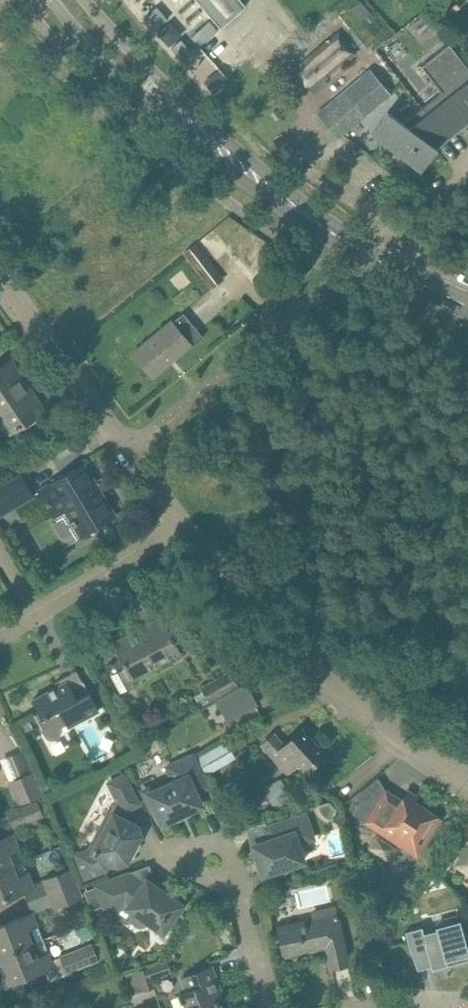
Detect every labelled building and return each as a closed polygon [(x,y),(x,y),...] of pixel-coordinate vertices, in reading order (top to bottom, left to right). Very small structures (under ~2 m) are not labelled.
[(221,27),(246,5),(242,0),(197,0),(221,27)] [(168,19),(157,6),(144,17),(156,30),(168,19)] [(170,21),(157,33),(169,46),(182,35),(170,21)] [(328,76),(356,51),(338,31),(293,70),(314,94),(328,82),(331,79),(328,76)] [(171,48),(182,61),(192,52),(181,39),(171,48)] [(371,133),(379,139),(381,152),(382,152),(382,151),(388,146),(421,170),(438,149),(434,146),(467,120),(467,67),(449,43),(421,66),(442,92),(403,122),(387,111),(371,133)] [(371,70),(318,115),(337,137),(390,93),(371,70)] [(223,278),(196,243),(184,253),(211,287),(223,278)] [(171,321),(149,340),(133,352),(153,376),(190,344),(192,346),(203,337),(190,321),(183,313),(172,322),(171,321)] [(0,367),(0,432),(3,437),(8,433),(44,409),(11,360),(0,367)] [(84,464),(39,490),(55,516),(65,510),(71,520),(69,521),(72,526),(74,524),(80,536),(111,517),(96,492),(99,490),(84,464)] [(21,475),(0,487),(0,520),(35,499),(21,475)] [(181,651),(165,622),(144,633),(141,627),(113,643),(120,657),(106,665),(120,693),(134,685),(131,678),(181,651)] [(201,706),(221,695),(238,685),(230,671),(200,688),(202,691),(195,695),(201,706)] [(34,714),(45,736),(48,738),(51,739),(53,739),(55,738),(58,736),(59,735),(60,732),(60,730),(59,728),(59,727),(65,723),(67,727),(99,710),(83,681),(71,687),(67,681),(32,700),(38,712),(34,714)] [(216,702),(227,721),(258,704),(247,684),(216,702)] [(29,720),(22,724),(26,731),(33,727),(29,720)] [(274,734),(262,745),(287,772),(297,763),(305,772),(324,754),(302,729),(284,746),(274,734)] [(226,743),(198,759),(206,773),(234,757),(226,743)] [(188,811),(201,805),(195,792),(207,787),(192,755),(167,766),(174,781),(162,787),(160,783),(143,790),(152,812),(156,810),(162,823),(175,817),(176,819),(189,813),(188,811)] [(9,783),(17,804),(40,795),(31,773),(9,783)] [(138,803),(123,775),(109,783),(118,799),(110,812),(109,811),(89,849),(77,854),(85,876),(106,869),(111,860),(116,863),(126,860),(139,835),(137,825),(120,817),(123,810),(124,811),(138,803)] [(280,779),(270,786),(285,807),(295,799),(280,779)] [(398,843),(401,845),(417,855),(441,818),(404,795),(401,800),(386,790),(373,809),(361,802),(353,814),(381,832),(384,827),(401,838),(398,843)] [(8,813),(13,826),(41,816),(36,802),(8,813)] [(336,813),(332,821),(340,824),(343,817),(344,816),(343,816),(336,813)] [(269,839),(253,845),(263,874),(277,869),(277,870),(278,870),(278,871),(279,871),(280,872),(281,872),(282,872),(283,872),(284,872),(285,872),(285,871),(286,871),(287,871),(287,870),(288,870),(288,869),(289,869),(289,868),(289,867),(290,866),(290,865),(304,860),(297,841),(312,836),(305,814),(266,827),(265,827),(269,839)] [(12,865),(7,852),(18,848),(13,834),(0,839),(0,869),(12,865)] [(456,865),(467,873),(467,846),(456,865)] [(0,869),(0,899),(33,886),(28,873),(17,877),(12,865),(0,869)] [(444,865),(439,871),(446,876),(451,869),(444,865)] [(44,880),(48,893),(76,882),(72,870),(44,880)] [(143,884),(128,874),(97,885),(106,910),(125,903),(128,905),(128,906),(133,910),(132,912),(134,913),(133,915),(132,916),(132,917),(132,919),(132,920),(133,921),(133,922),(134,924),(135,925),(136,925),(138,926),(140,927),(142,926),(143,926),(144,926),(145,925),(146,924),(147,923),(149,924),(150,923),(163,931),(172,919),(173,920),(181,909),(179,908),(182,904),(166,893),(168,891),(152,880),(151,882),(147,880),(143,884)] [(406,918),(417,924),(440,880),(429,874),(406,918)] [(76,882),(48,893),(54,907),(82,896),(76,882)] [(32,943),(27,928),(37,924),(33,912),(0,925),(0,955),(32,943)] [(348,963),(337,915),(279,928),(285,955),(313,949),(314,954),(327,952),(330,967),(348,963)] [(405,932),(410,947),(425,943),(429,957),(427,957),(428,958),(429,958),(430,963),(429,963),(429,964),(431,964),(431,966),(432,970),(434,970),(434,969),(467,960),(467,949),(460,920),(459,921),(438,926),(436,927),(437,931),(424,934),(422,927),(405,932)] [(0,955),(0,960),(8,982),(53,964),(49,954),(38,958),(32,943),(0,955)] [(61,957),(67,973),(97,962),(91,945),(61,957)] [(167,961),(149,967),(152,978),(170,971),(167,961)] [(211,966),(182,978),(187,991),(179,994),(185,1007),(221,1007),(214,989),(220,987),(211,966)] [(149,967),(138,970),(144,989),(154,987),(151,978),(152,978),(149,967)]
